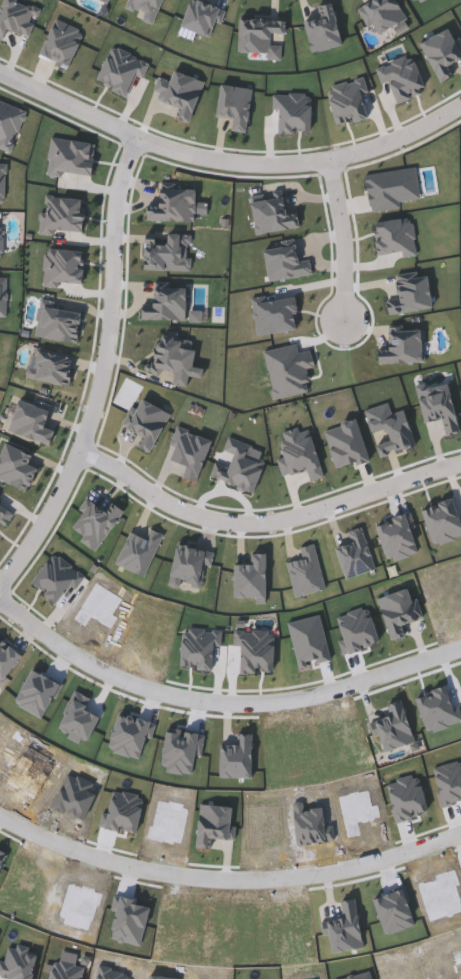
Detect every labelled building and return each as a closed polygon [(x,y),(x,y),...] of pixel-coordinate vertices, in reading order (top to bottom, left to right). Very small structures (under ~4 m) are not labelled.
[(269,969),(247,978),(248,978),(274,978),(269,969)]
